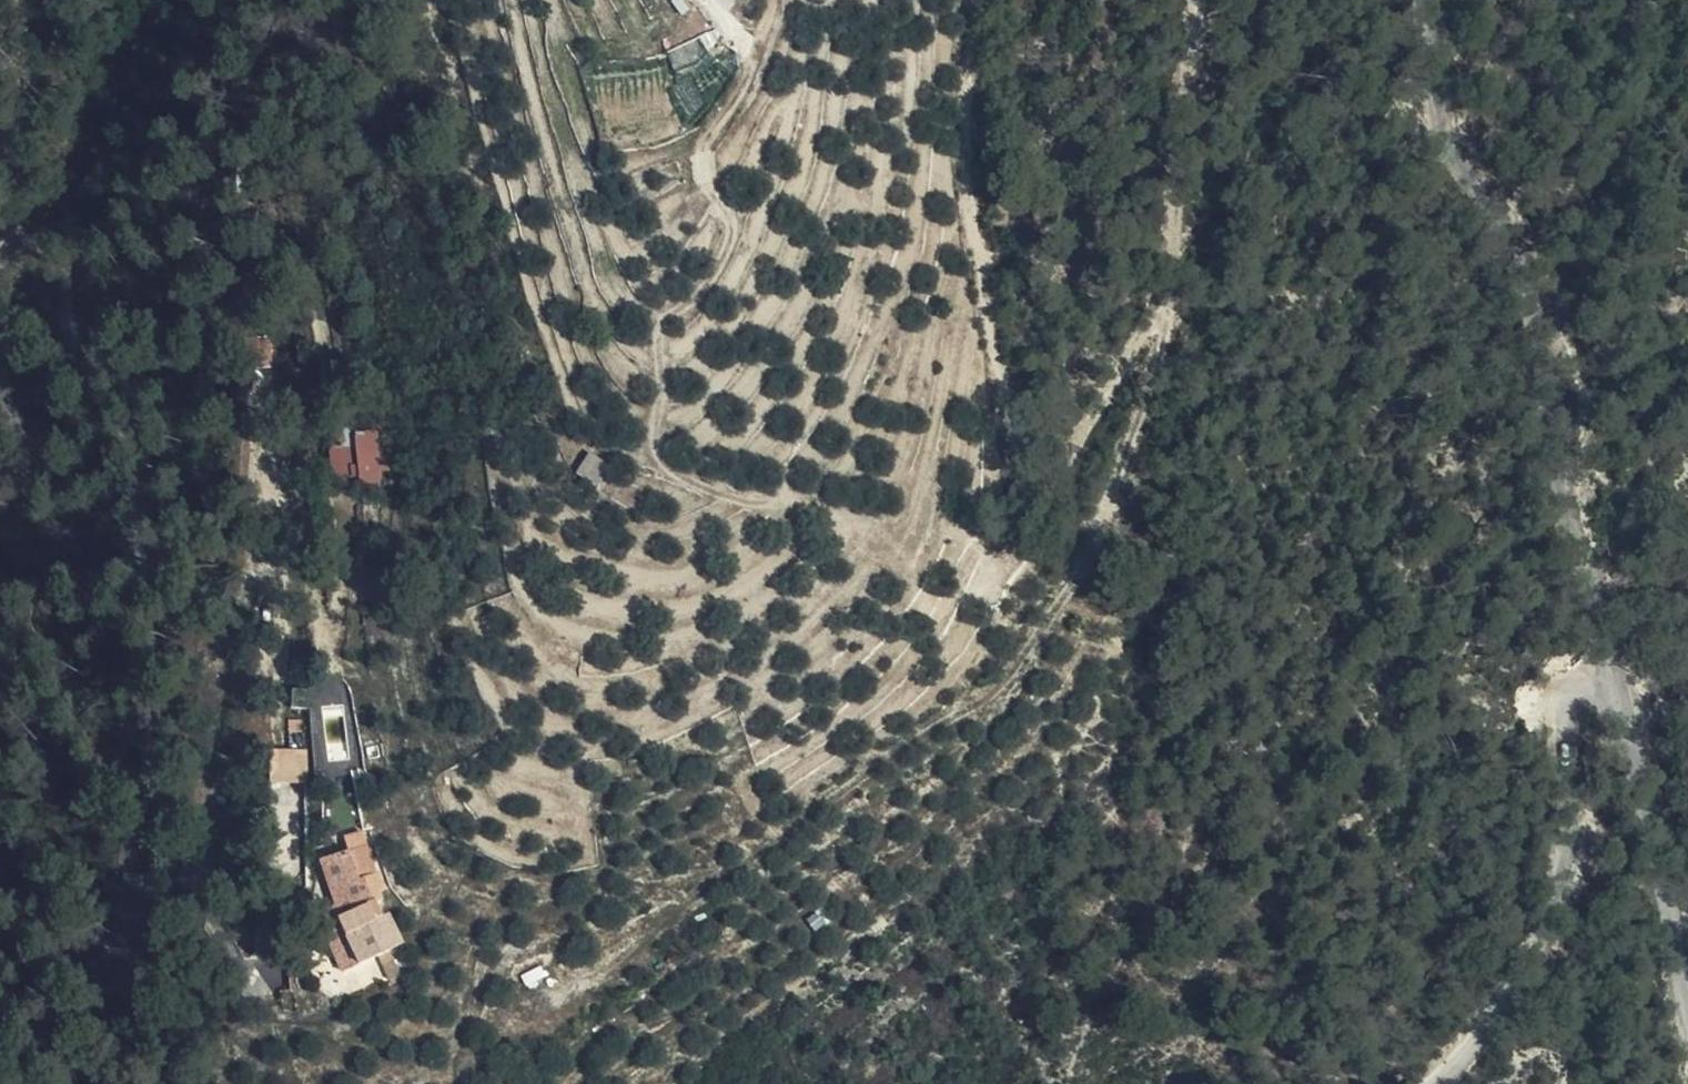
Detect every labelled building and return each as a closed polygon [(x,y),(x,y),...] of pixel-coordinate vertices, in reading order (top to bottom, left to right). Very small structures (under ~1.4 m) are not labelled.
[(359,474),(383,474),(382,428),(357,429),(359,474)] [(330,429),(331,472),(356,472),(355,429),(330,429)] [(298,779),(297,750),(263,752),(264,781),(298,779)] [(342,846),(361,838),(357,826),(337,834),(342,846)] [(317,857),(327,882),(371,864),(372,864),(371,862),(369,857),(361,838),(342,846),(317,857)] [(327,882),(334,900),(322,905),(331,929),(340,926),(357,961),(375,951),(378,950),(388,946),(374,915),(379,912),(373,896),(378,894),(374,884),(378,883),(371,864),(327,882)] [(320,923),(337,960),(353,963),(357,961),(340,926),(331,929),(322,905),(313,909),(316,924),(320,923)] [(400,969),(388,946),(378,950),(391,974),(400,969)] [(353,963),(337,960),(342,970),(353,963)]
